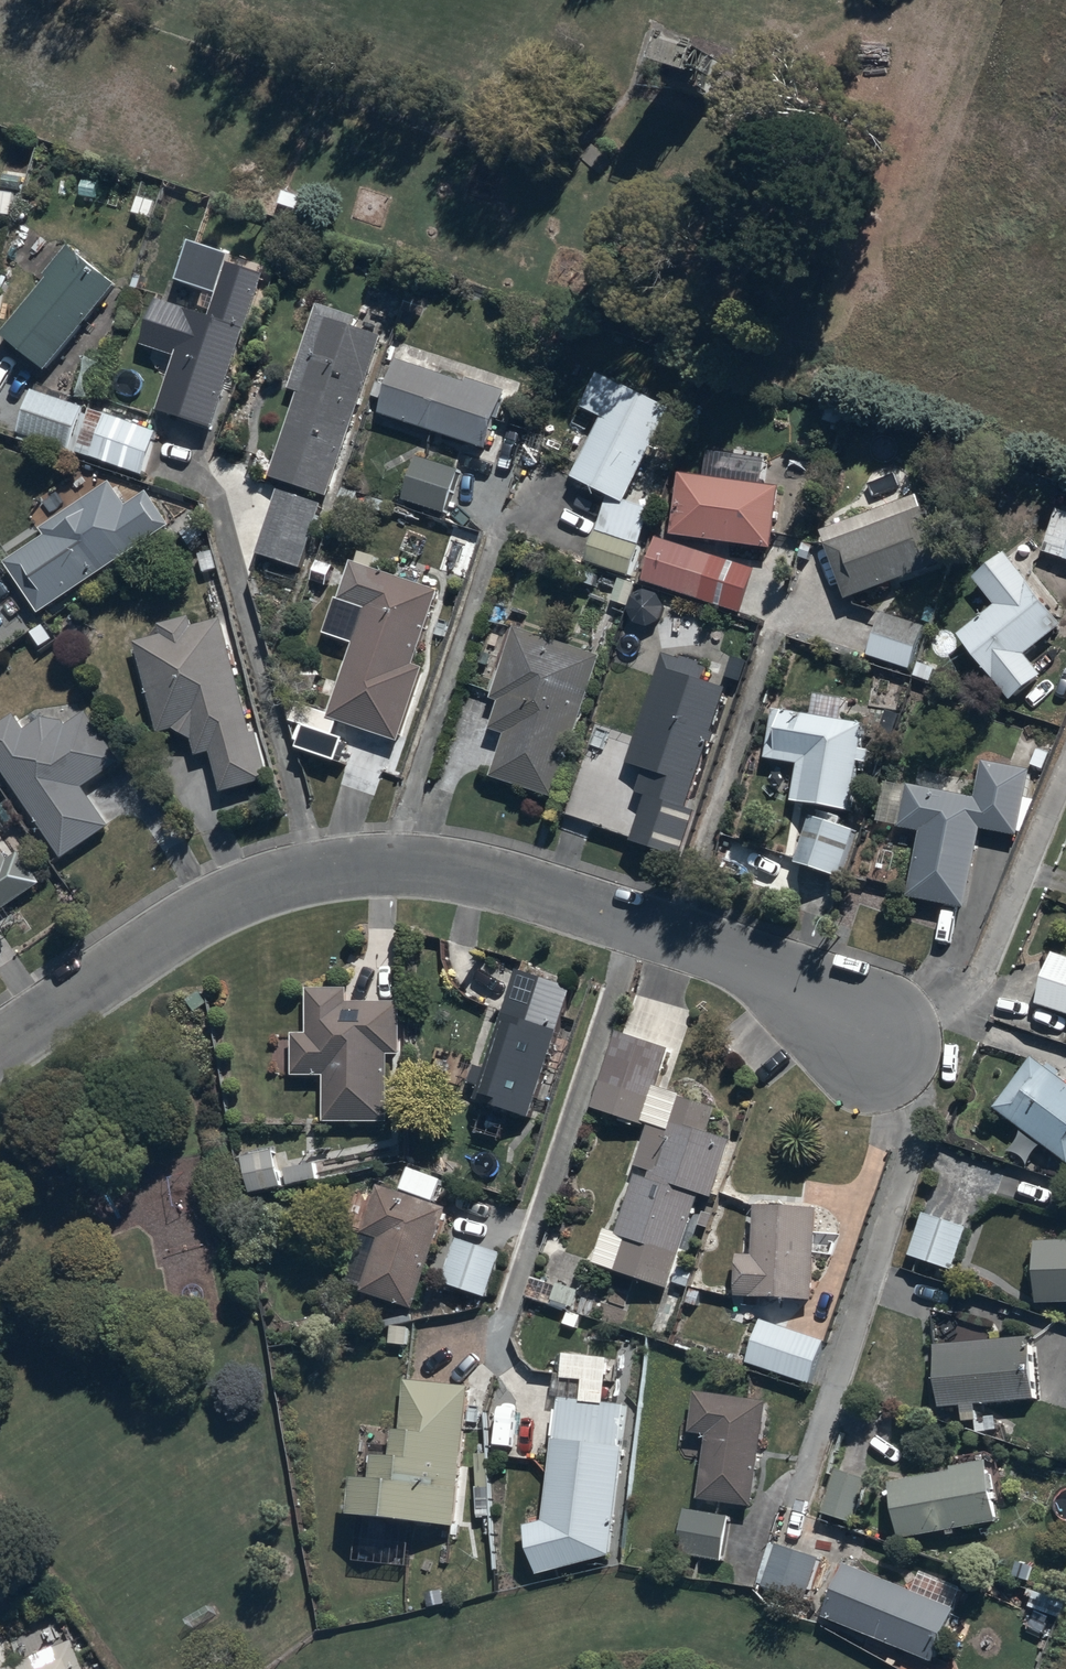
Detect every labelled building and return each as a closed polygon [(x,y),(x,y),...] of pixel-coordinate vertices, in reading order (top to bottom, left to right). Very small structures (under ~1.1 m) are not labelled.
[(112,176),(102,202),(127,212),(128,207),(149,216),(156,199),(133,190),(135,185),(112,176)] [(117,290),(73,251),(4,328),(47,367),(117,290)] [(213,425),(263,273),(228,261),(227,264),(204,256),(197,275),(192,273),(182,303),(156,295),(141,342),(175,353),(157,407),(213,425)] [(327,493),(380,333),(348,322),(350,314),(318,303),(291,383),(301,387),(272,474),(327,493)] [(396,354),(378,410),(486,445),(504,389),(396,354)] [(583,405),(602,414),(572,473),(608,490),(586,556),(627,570),(649,504),(624,496),(669,403),(601,369),(583,405)] [(82,406),(33,388),(32,387),(17,428),(67,447),(82,406)] [(157,432),(88,406),(73,448),(141,473),(157,432)] [(404,495),(407,496),(444,510),(459,470),(419,455),(404,495)] [(679,468),(671,529),(770,541),(778,480),(679,468)] [(3,553),(41,609),(170,522),(147,488),(125,503),(109,479),(43,524),(48,532),(30,544),(26,538),(3,553)] [(320,502),(277,488),(258,550),(301,563),(320,502)] [(918,490),(820,526),(845,594),(943,558),(918,490)] [(1041,548),(1065,556),(1065,511),(1055,507),(1041,548)] [(481,531),(459,523),(450,547),(456,549),(451,564),(467,570),(481,531)] [(712,553),(657,534),(643,576),(698,594),(712,553)] [(996,602),(959,631),(1011,696),(1042,671),(1027,652),(1063,622),(1006,551),(975,576),(996,602)] [(341,597),(364,605),(327,714),(400,739),(426,663),(415,660),(440,590),(353,560),(341,597)] [(882,613),(868,652),(911,666),(924,628),(882,613)] [(161,729),(178,725),(192,735),(196,751),(210,747),(220,787),(268,775),(257,726),(249,728),(221,615),(191,622),(189,615),(158,622),(160,631),(138,636),(161,729)] [(550,792),(599,655),(515,625),(492,689),(502,692),(492,721),(507,726),(491,771),(550,792)] [(706,663),(661,650),(629,758),(644,762),(635,790),(646,793),(633,837),(680,851),(694,805),(687,803),(723,682),(702,675),(706,663)] [(812,710),(771,705),(765,753),(796,757),(791,800),(852,807),(857,762),(869,763),(871,748),(860,746),(863,721),(840,718),(843,696),(814,693),(812,710)] [(0,724),(0,762),(61,855),(109,824),(83,783),(120,759),(88,710),(64,725),(63,724),(62,723),(61,722),(60,721),(58,720),(57,719),(56,719),(55,718),(53,717),(52,717),(51,716),(49,716),(48,716),(46,715),(45,715),(43,715),(42,715),(40,715),(39,716),(38,716),(36,716),(35,717),(33,717),(32,718),(31,719),(30,719),(28,720),(27,721),(26,722),(25,723),(24,724),(23,725),(22,727),(22,728),(21,729),(12,717),(0,724)] [(975,794),(907,783),(901,821),(919,824),(908,891),(968,900),(980,828),(1019,834),(1030,767),(1007,763),(1009,752),(988,749),(986,761),(981,760),(975,794)] [(837,874),(855,829),(811,811),(793,856),(837,874)] [(43,882),(23,851),(12,858),(0,840),(0,909),(43,882)] [(1052,950),(1033,999),(1065,1011),(1065,955),(1052,950)] [(531,1113),(571,982),(517,966),(477,1096),(531,1113)] [(398,1051),(398,1001),(355,1001),(355,995),(346,995),(346,986),(307,986),(308,1029),(292,1029),(293,1071),(325,1071),(325,1121),(387,1121),(387,1051),(398,1051)] [(714,1195),(732,1136),(707,1129),(716,1099),(660,1082),(669,1052),(678,1055),(692,1009),(630,989),(595,1103),(651,1120),(637,1165),(649,1168),(647,1175),(637,1172),(620,1227),(603,1222),(590,1263),(668,1287),(671,1277),(689,1282),(692,1270),(675,1265),(699,1190),(714,1195)] [(996,1102),(1065,1156),(1065,1079),(1033,1054),(996,1102)] [(514,1115),(482,1104),(473,1132),(505,1143),(514,1115)] [(274,1136),(239,1142),(248,1192),(282,1186),(274,1136)] [(286,1156),(290,1182),(317,1177),(313,1152),(286,1156)] [(404,1162),(396,1184),(434,1198),(442,1176),(404,1162)] [(414,1305),(447,1205),(379,1183),(363,1231),(379,1237),(362,1287),(414,1305)] [(813,1295),(816,1204),(754,1202),(753,1251),(736,1250),(734,1292),(813,1295)] [(965,1225),(925,1210),(910,1251),(950,1266),(965,1225)] [(499,1250),(452,1234),(434,1278),(484,1295),(499,1250)] [(1043,1297),(1065,1297),(1065,1237),(1035,1238),(1036,1277),(1043,1277),(1043,1297)] [(544,1302),(544,1272),(523,1272),(524,1302),(544,1302)] [(553,1278),(546,1298),(572,1306),(579,1286),(553,1278)] [(762,1318),(749,1359),(810,1379),(824,1338),(762,1318)] [(1030,1336),(938,1341),(942,1402),(962,1401),(963,1417),(979,1416),(978,1399),(1034,1396),(1030,1336)] [(492,1363),(470,1362),(469,1393),(491,1393),(492,1363)] [(403,1379),(399,1426),(359,1422),(355,1473),(361,1473),(357,1513),(454,1522),(466,1385),(403,1379)] [(751,1502),(766,1398),(698,1389),(692,1427),(708,1430),(699,1495),(751,1502)] [(525,1521),(539,1571),(613,1552),(624,1403),(557,1398),(548,1515),(525,1521)] [(986,1460),(891,1476),(901,1534),(995,1519),(986,1460)] [(851,1521),(867,1480),(837,1469),(822,1510),(851,1521)] [(730,1516),(685,1507),(676,1550),(721,1559),(730,1516)] [(819,1557),(778,1541),(762,1582),(803,1598),(819,1557)] [(956,1604),(850,1560),(828,1613),(934,1658),(956,1604)] [(75,1635),(0,1665),(0,1668),(89,1668),(75,1635)]
